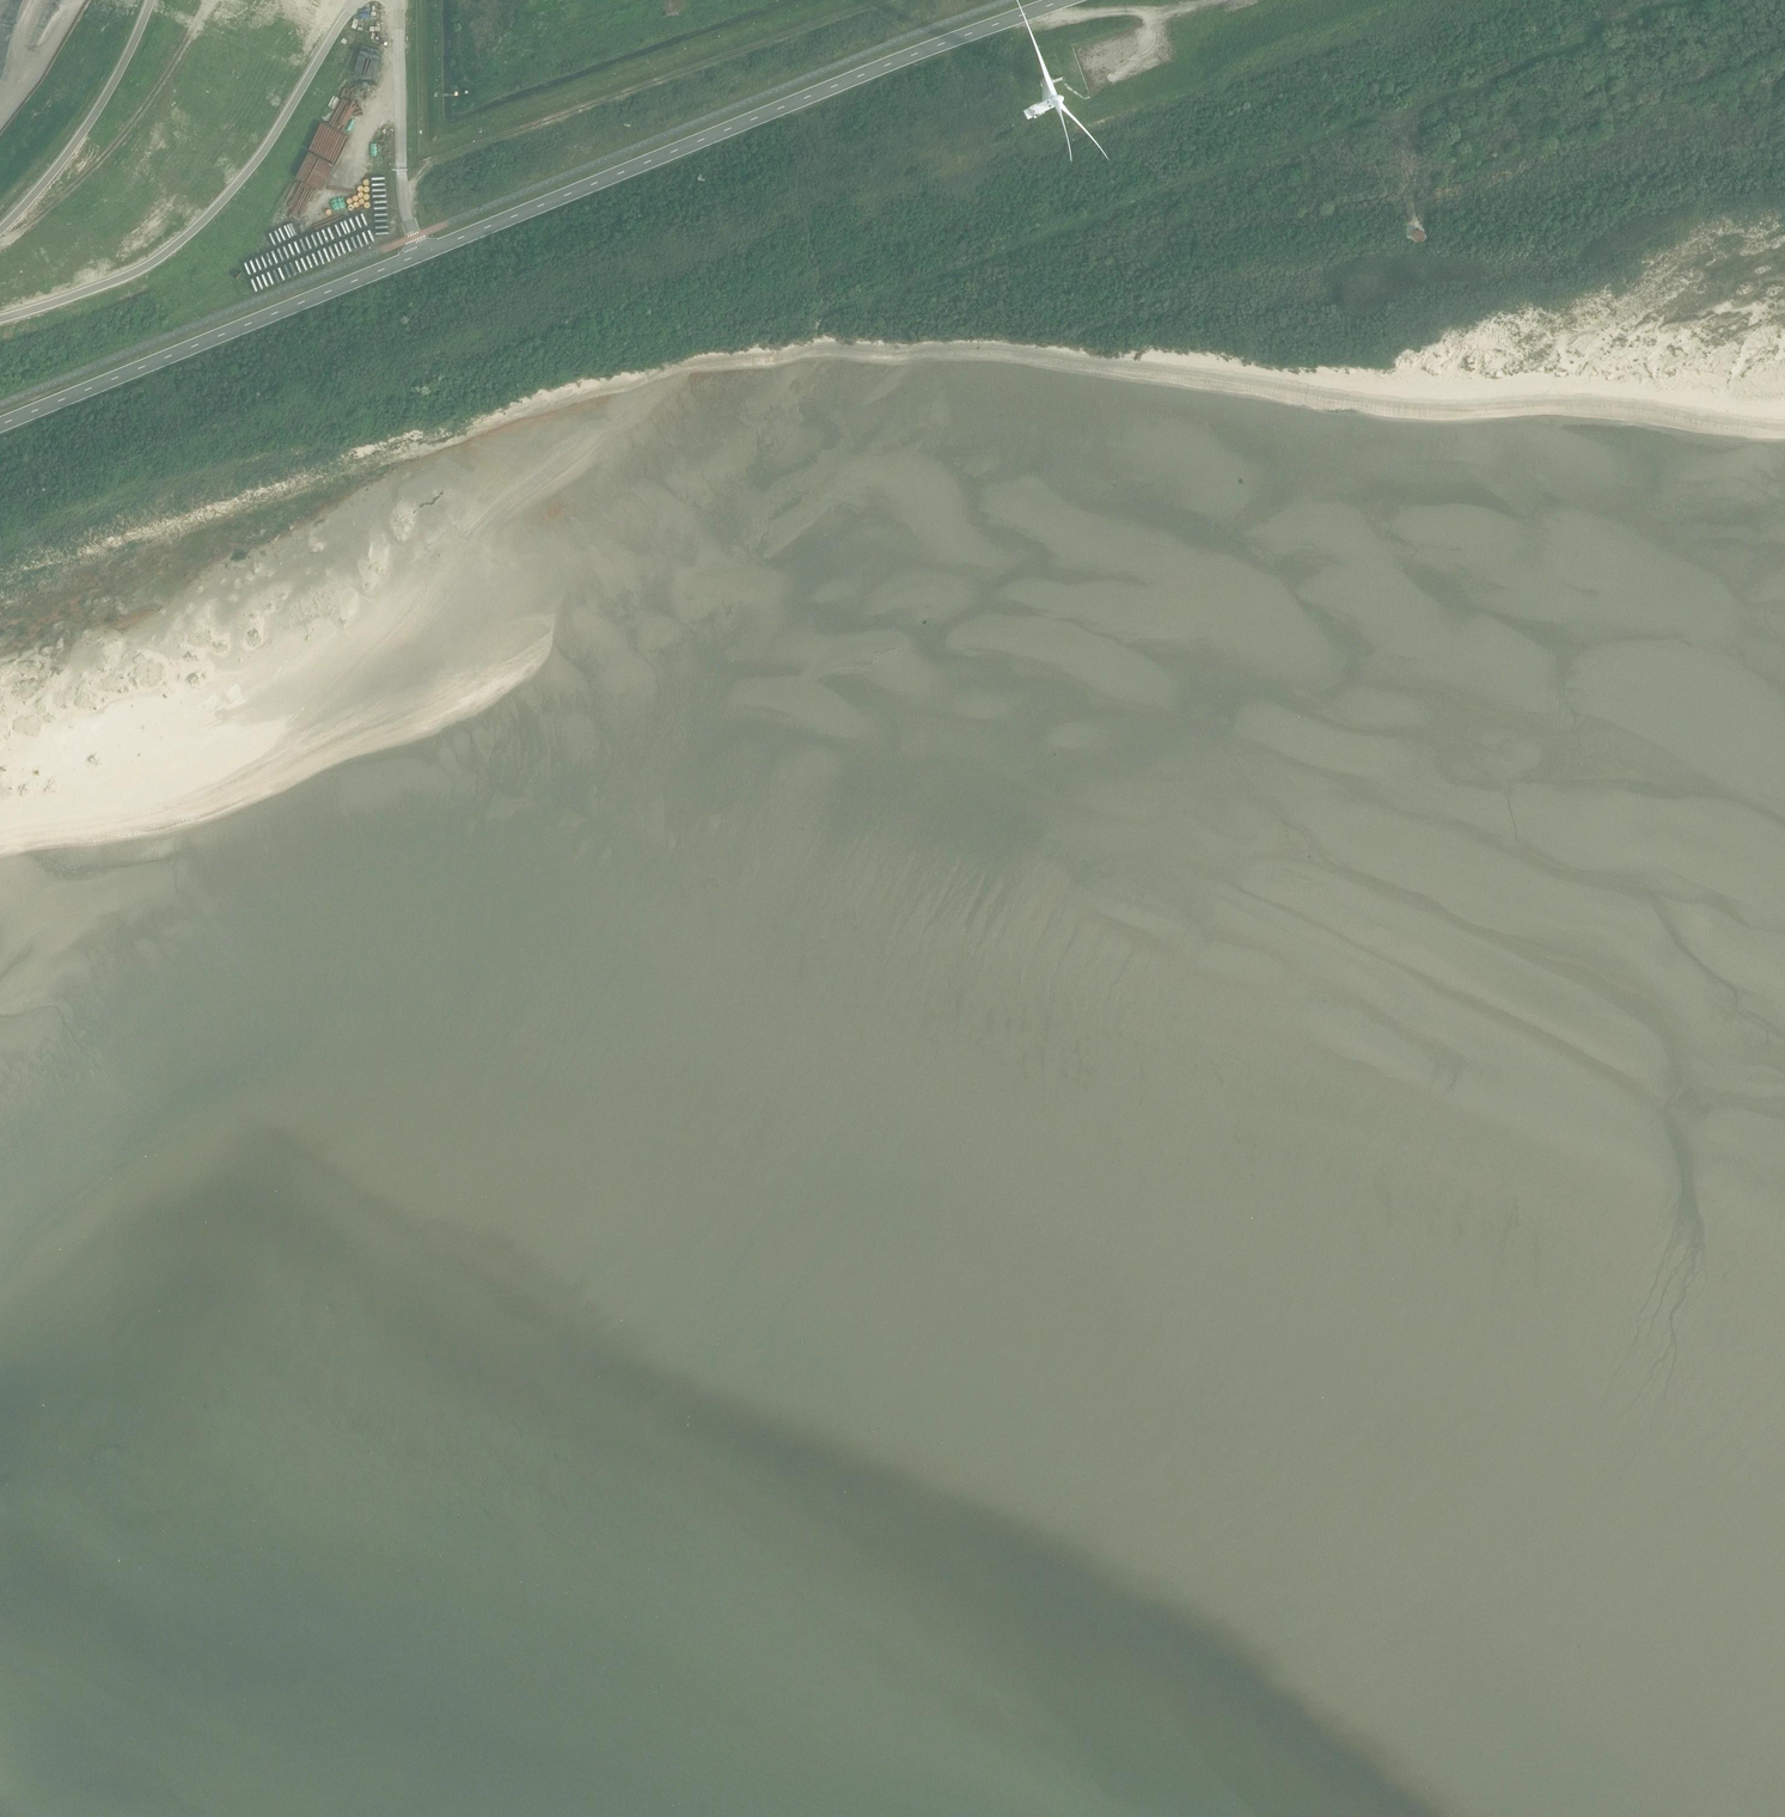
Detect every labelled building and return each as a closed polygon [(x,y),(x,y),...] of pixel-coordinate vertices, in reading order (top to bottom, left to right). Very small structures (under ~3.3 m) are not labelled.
[(296,174),(322,188),(335,163),(309,149),(296,174)] [(388,176),(376,176),(376,225),(388,225),(388,176)] [(290,184),(278,210),(305,222),(317,196),(290,184)]
